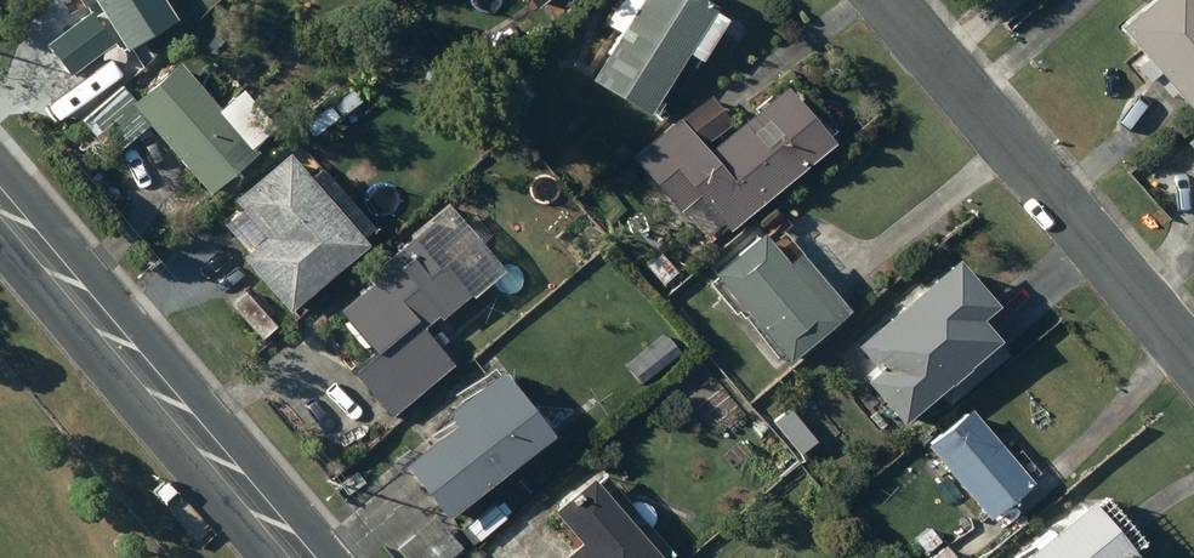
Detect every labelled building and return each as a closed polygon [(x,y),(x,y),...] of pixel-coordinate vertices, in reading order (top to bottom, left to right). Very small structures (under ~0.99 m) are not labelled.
[(125,48),(176,15),(166,0),(94,0),(125,48)] [(593,79),(649,114),(688,51),(702,59),(728,18),(714,9),(716,7),(704,0),(642,0),(593,79)] [(1188,105),(1193,100),(1193,0),(1152,0),(1120,28),(1188,105)] [(430,18),(448,18),(448,7),(430,7),(430,18)] [(91,11),(47,42),(70,74),(114,43),(91,11)] [(150,124),(211,195),(258,154),(177,59),(133,97),(124,86),(69,133),(99,167),(150,124)] [(709,94),(633,157),(679,211),(699,194),(729,230),(834,143),(786,86),(737,127),(709,94)] [(227,221),(251,250),(243,256),(288,310),(368,244),(361,235),(371,227),(321,167),(309,176),(289,153),(234,199),(242,209),(227,221)] [(761,230),(712,271),(787,362),(849,310),(800,252),(787,262),(761,230)] [(452,364),(422,329),(438,315),(441,319),(471,294),(445,263),(438,268),(411,236),(364,276),(372,286),(342,311),(361,334),(333,357),(350,376),(354,372),(391,415),(452,364)] [(660,253),(647,264),(662,283),(676,273),(660,253)] [(856,345),(877,370),(866,380),(903,424),(940,392),(951,405),(1009,355),(997,342),(1000,340),(981,319),(998,304),(957,257),(856,345)] [(277,325),(246,291),(232,305),(262,339),(277,325)] [(458,423),(405,466),(447,519),(552,434),(500,370),(448,412),(458,423)] [(822,434),(795,401),(777,416),(804,449),(822,434)] [(970,408),(926,446),(990,521),(1034,483),(970,408)] [(581,543),(563,557),(667,557),(671,554),(599,469),(552,508),(581,543)] [(1025,557),(1134,557),(1137,556),(1133,551),(1143,542),(1106,498),(1097,506),(1092,501),(1054,533),(1049,527),(1031,542),(1036,548),(1025,557)] [(495,505),(467,528),(478,540),(505,517),(495,505)] [(398,551),(404,557),(447,557),(461,545),(435,517),(398,551)] [(930,527),(916,539),(927,553),(941,541),(930,527)] [(931,557),(956,557),(946,545),(931,557)]
